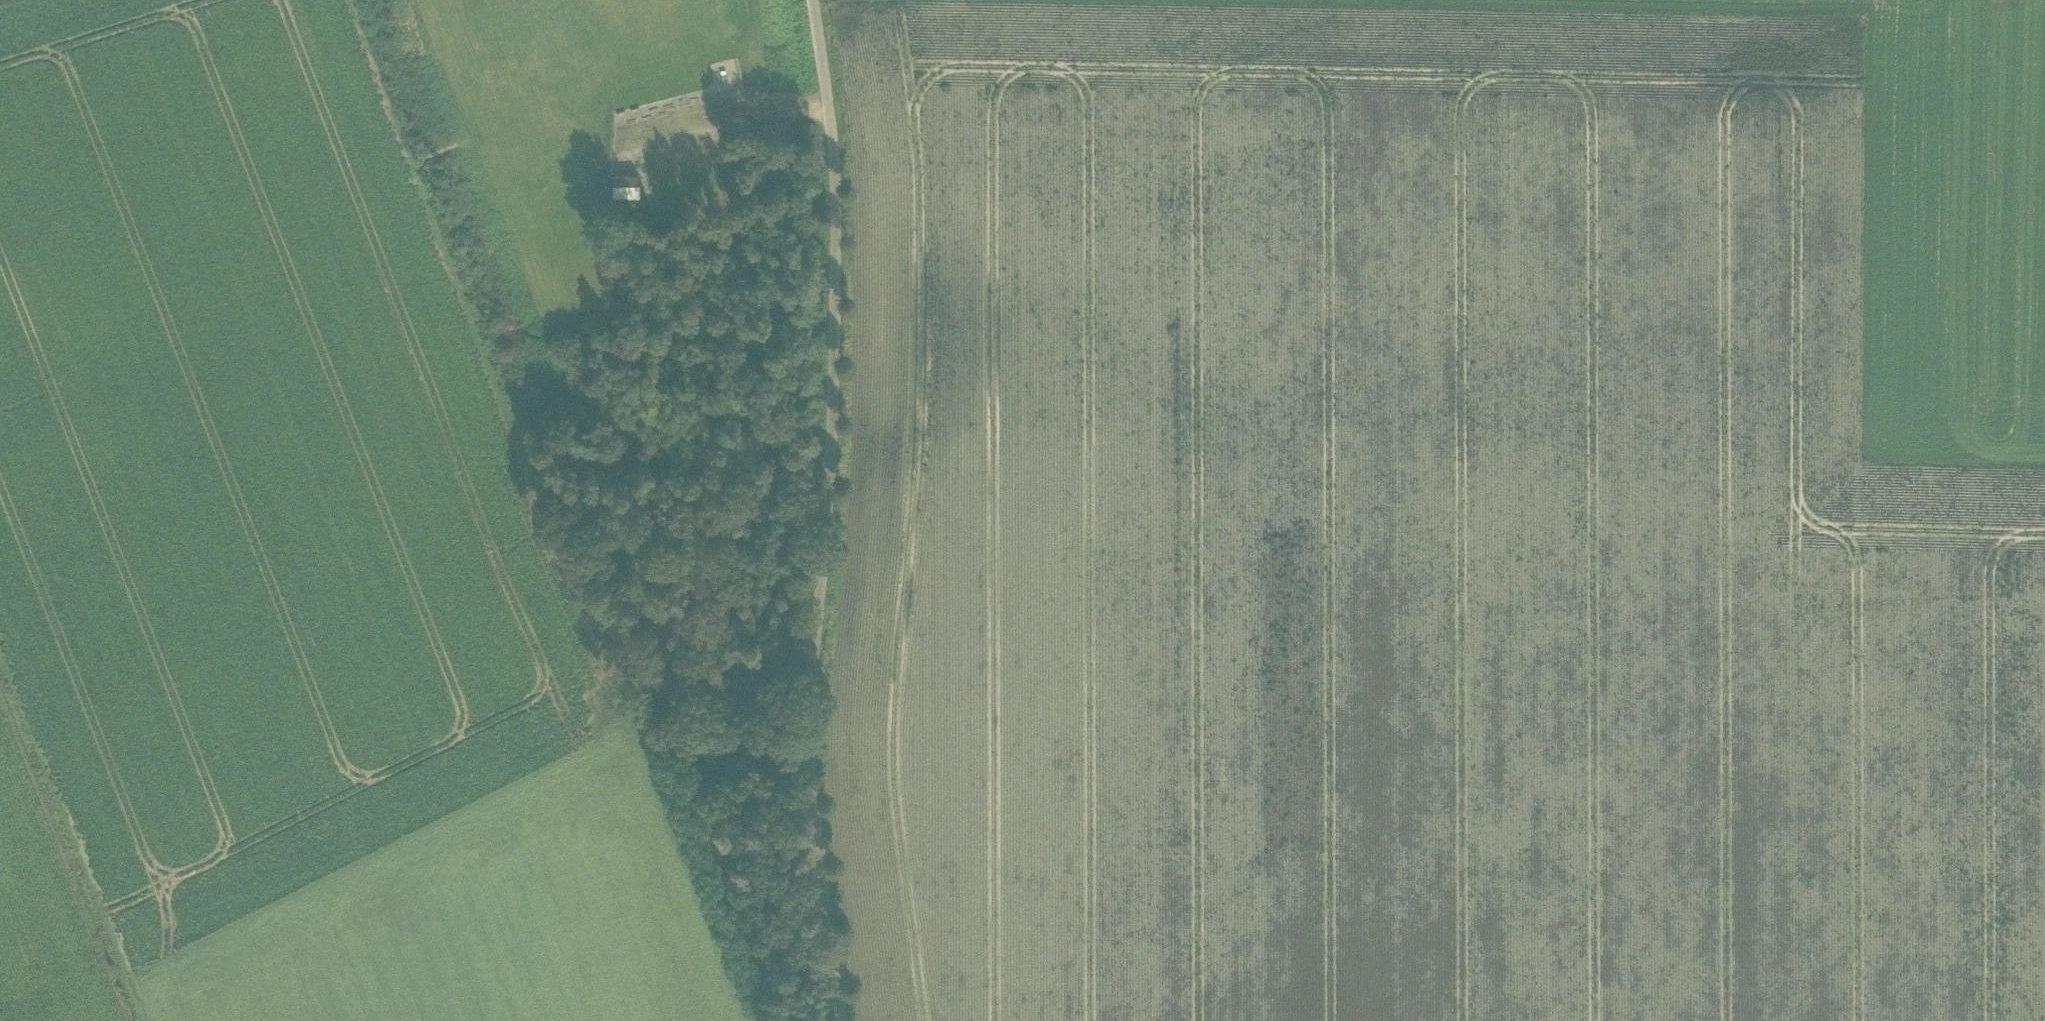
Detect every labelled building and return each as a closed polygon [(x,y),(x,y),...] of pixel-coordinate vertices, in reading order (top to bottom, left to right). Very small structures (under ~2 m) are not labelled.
[(614,182),(614,194),(641,193),(640,181),(614,182)]
